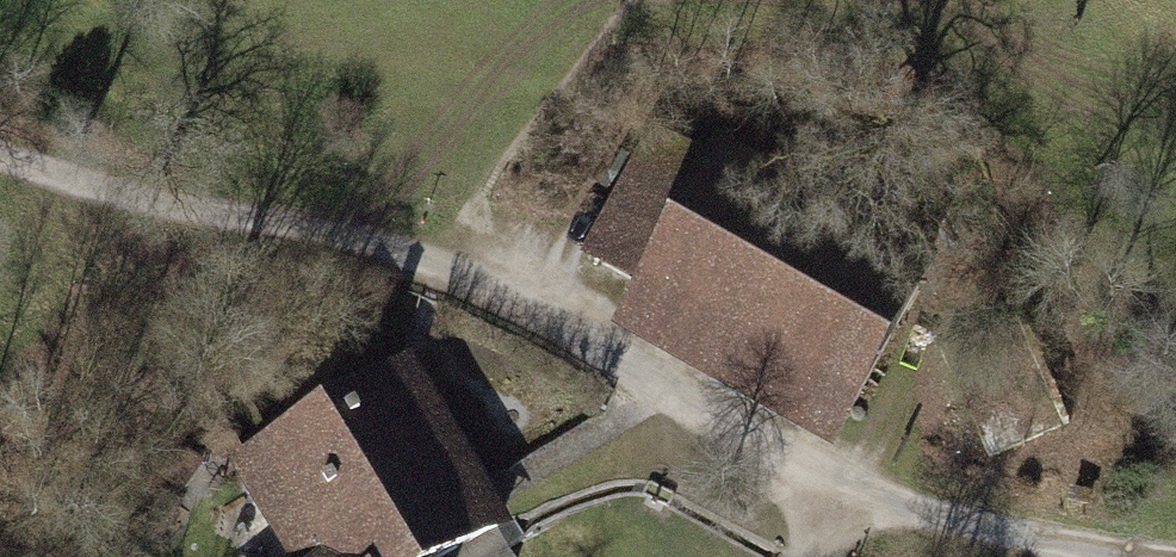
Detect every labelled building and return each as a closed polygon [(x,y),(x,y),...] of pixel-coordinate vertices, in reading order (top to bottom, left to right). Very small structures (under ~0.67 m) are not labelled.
[(634,281),(614,318),(829,432),(915,272),(649,129),(582,253),(634,281)] [(299,556),(417,556),(416,554),(507,517),(408,354),(237,452),(299,556)]
